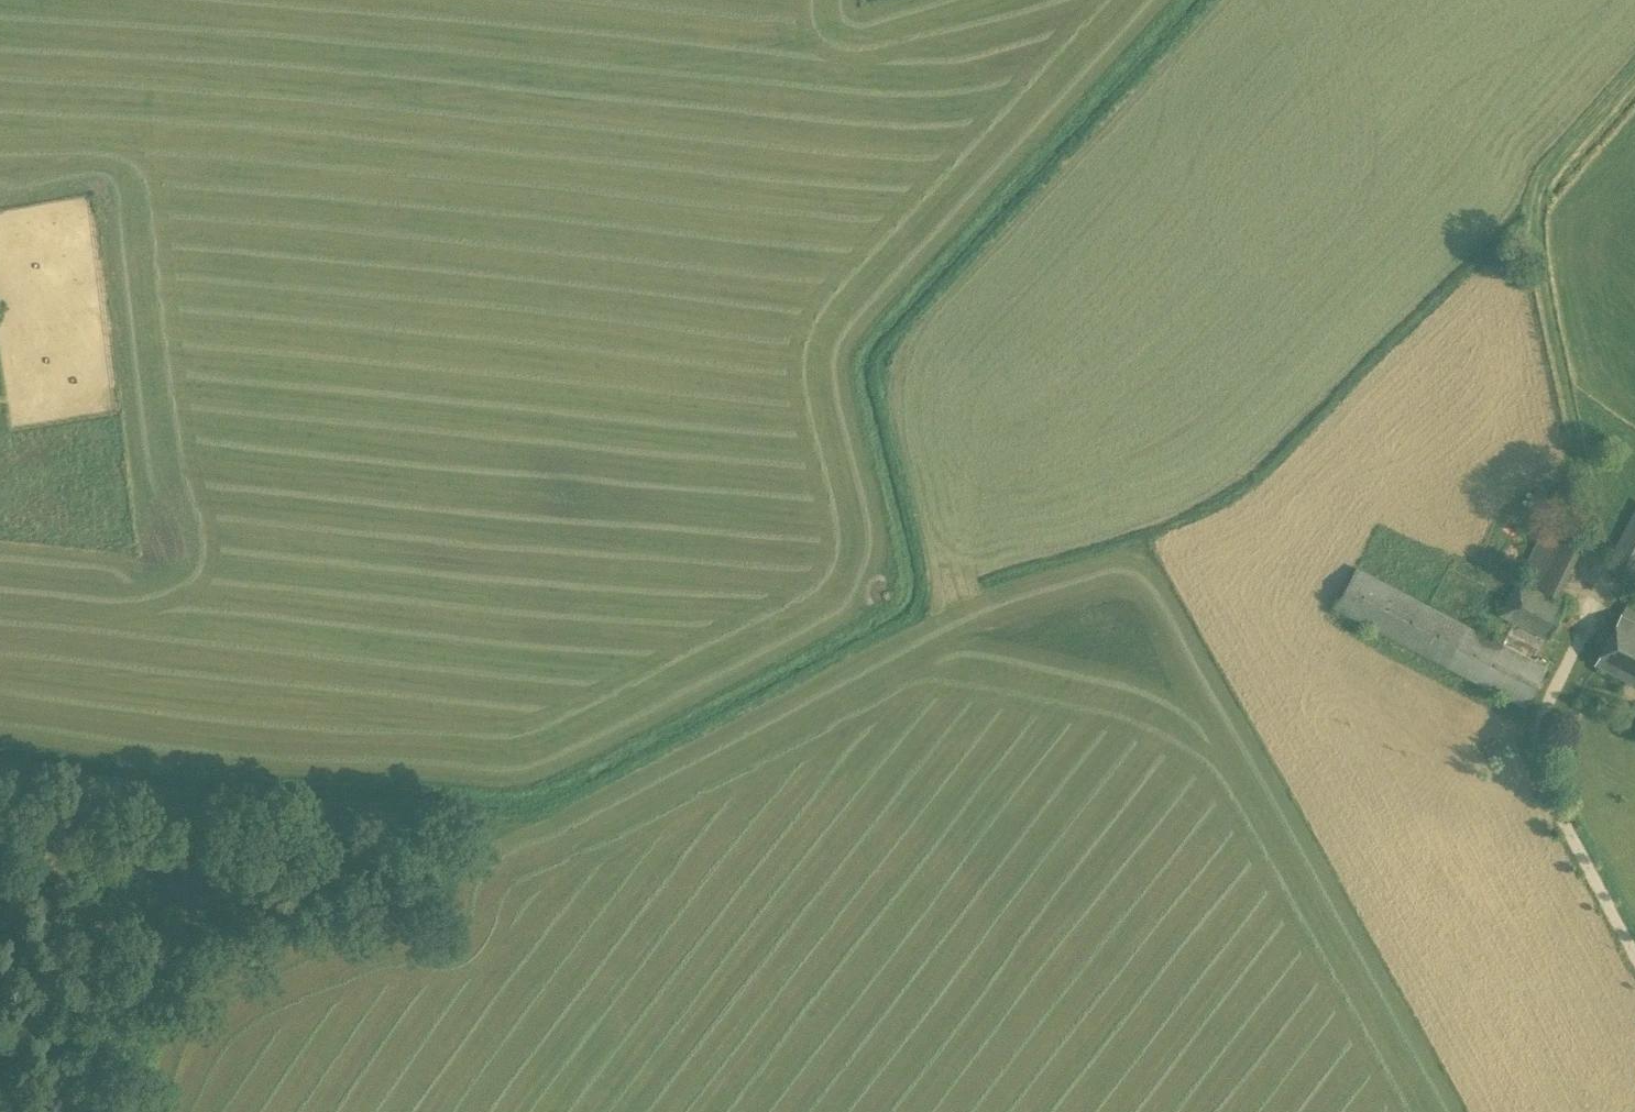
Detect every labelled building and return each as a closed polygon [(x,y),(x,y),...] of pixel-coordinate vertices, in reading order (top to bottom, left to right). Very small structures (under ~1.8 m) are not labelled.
[(1608,560),(1630,571),(1634,562),(1634,507),(1608,560)] [(1543,526),(1530,551),(1570,572),(1583,547),(1543,526)] [(1333,609),(1525,709),(1547,667),(1356,567),(1333,609)] [(1518,579),(1498,616),(1547,640),(1567,603),(1518,579)] [(1620,615),(1595,664),(1634,685),(1634,606),(1627,602),(1620,615)]
